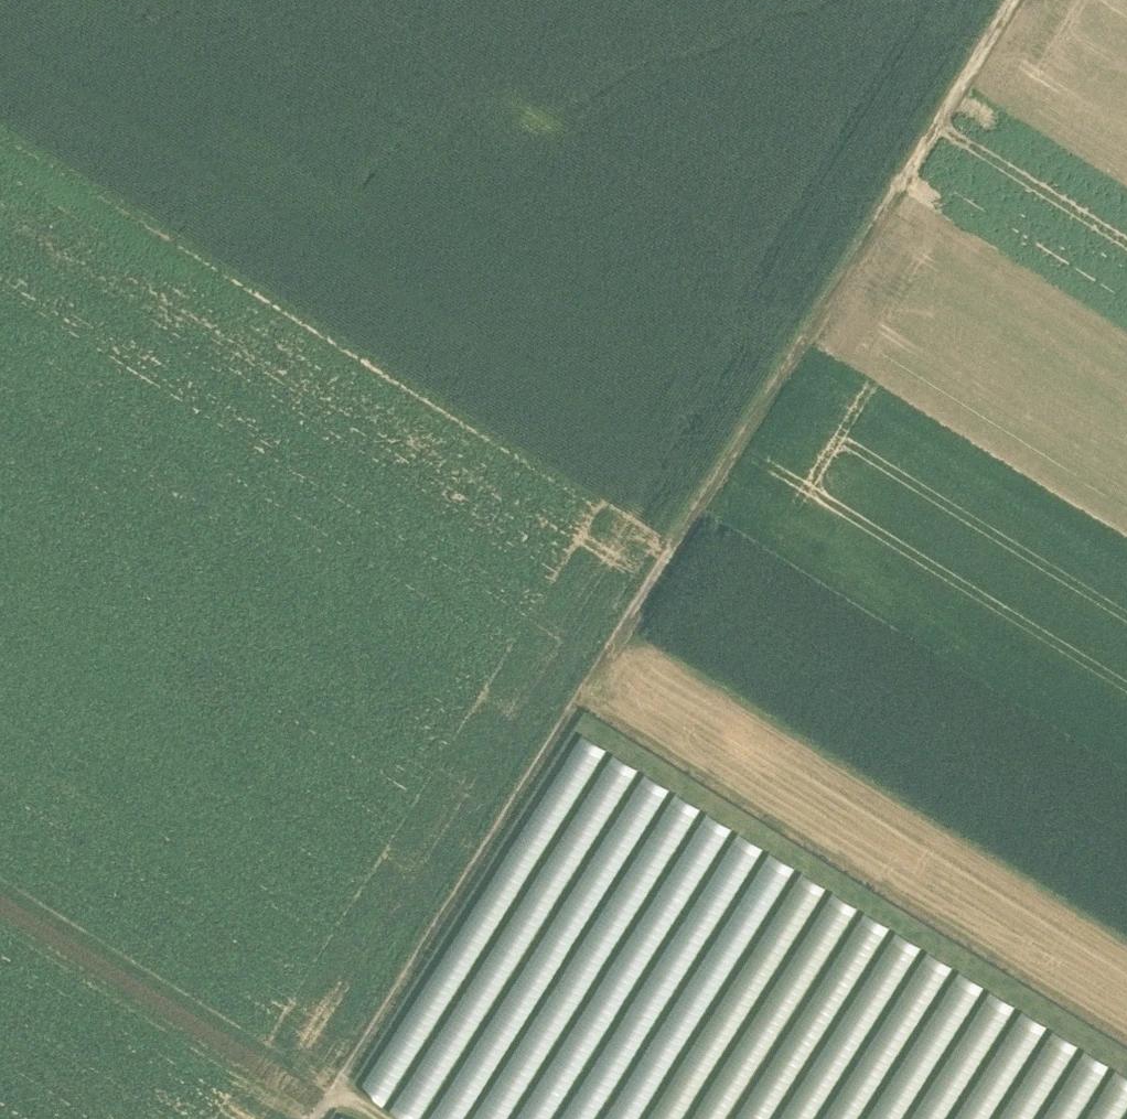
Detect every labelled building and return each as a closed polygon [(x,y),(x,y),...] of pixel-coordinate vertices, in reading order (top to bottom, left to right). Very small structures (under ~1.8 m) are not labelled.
[(975,986),(954,974),(955,973),(923,954),(924,953),(892,935),(892,933),(860,915),(861,915),(832,898),(751,1040),(770,1051),(807,987),(813,991),(739,1118),(899,1118),(975,986)] [(960,1102),(1014,1010),(990,996),(926,1107),(932,1110),(927,1118),(940,1118),(953,1097),(960,1102)] [(1042,1027),(1020,1015),(963,1118),(991,1118),(1042,1027)] [(1110,1072),(1111,1071),(1079,1053),(1080,1051),(1045,1032),(996,1118),(1126,1118),(1126,1081),(1110,1072)] [(762,1055),(741,1043),(698,1118),(725,1118),(762,1055)] [(605,1118),(637,1118),(655,1084),(630,1070),(605,1118)]
